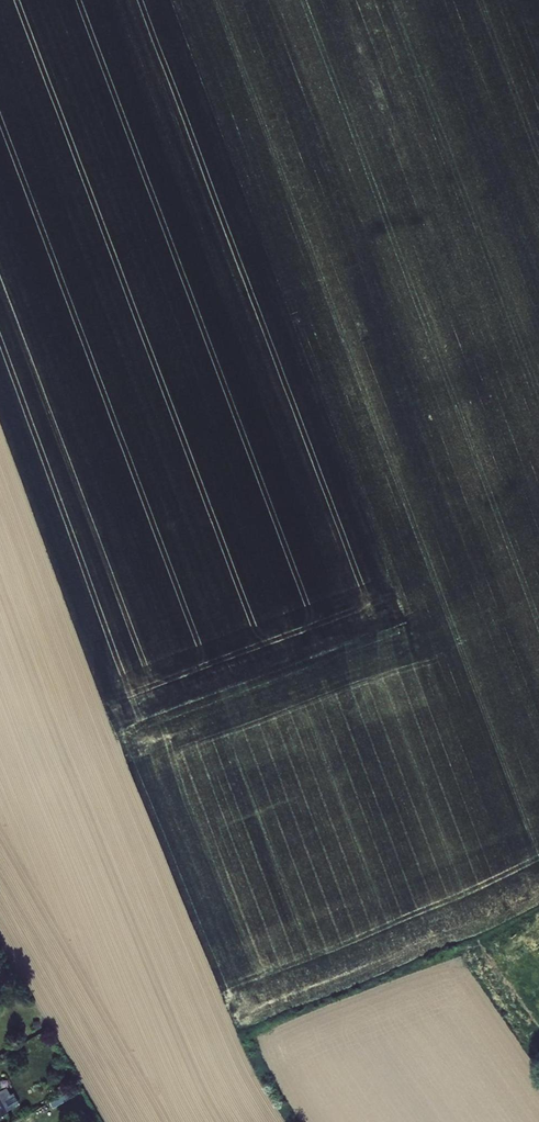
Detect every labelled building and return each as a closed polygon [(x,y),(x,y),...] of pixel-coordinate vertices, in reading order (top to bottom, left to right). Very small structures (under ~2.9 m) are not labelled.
[(1,1097),(0,1094),(0,1121),(1,1121),(12,1116),(12,1115),(22,1110),(23,1105),(21,1100),(16,1099),(12,1091),(1,1097)]
